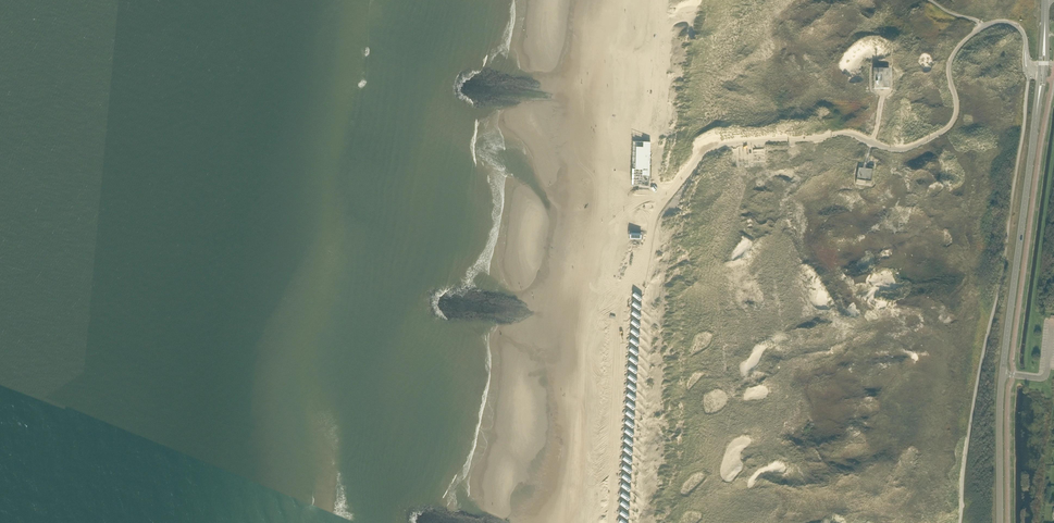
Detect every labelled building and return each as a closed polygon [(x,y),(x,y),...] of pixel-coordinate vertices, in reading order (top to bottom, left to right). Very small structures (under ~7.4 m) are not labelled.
[(889,68),(873,69),(874,89),(889,88),(889,68)] [(664,137),(644,136),(643,166),(663,166),(664,137)] [(866,165),(858,164),(855,184),(871,187),(874,166),(866,165)] [(627,233),(626,239),(632,239),(639,240),(641,240),(641,237),(642,232),(642,230),(640,230),(634,230),(627,230),(627,233)]
